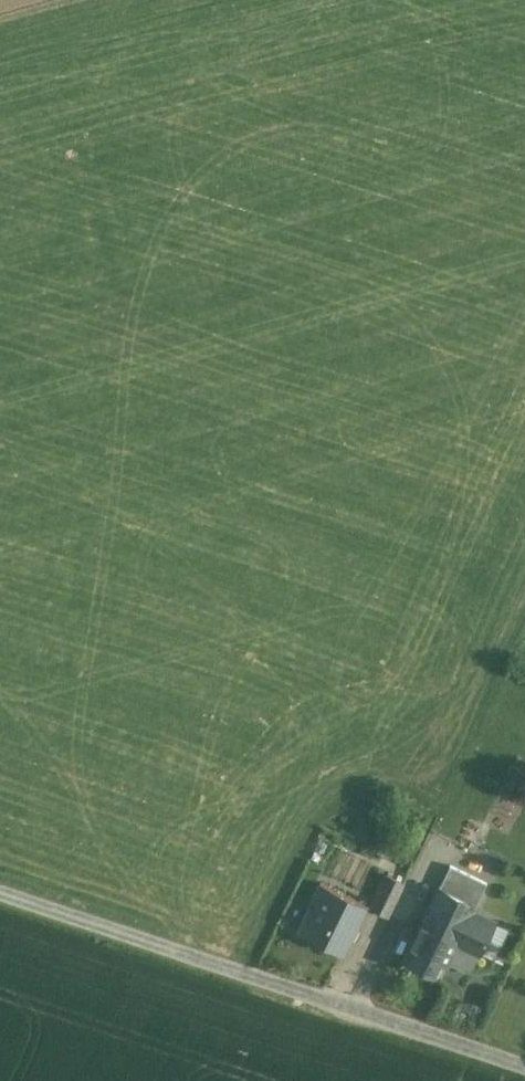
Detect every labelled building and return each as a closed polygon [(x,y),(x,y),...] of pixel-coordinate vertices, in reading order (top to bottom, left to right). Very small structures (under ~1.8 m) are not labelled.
[(506,780),(517,784),(523,766),(512,762),(506,780)] [(451,866),(439,889),(474,906),(485,883),(451,866)] [(387,875),(371,909),(387,917),(403,883),(387,875)] [(365,905),(319,883),(310,902),(319,906),(305,936),(342,954),(350,936),(352,937),(358,924),(357,923),(365,905)] [(439,889),(405,960),(431,972),(437,959),(446,964),(448,959),(466,967),(474,965),(495,922),(472,911),(474,906),(439,889)]
